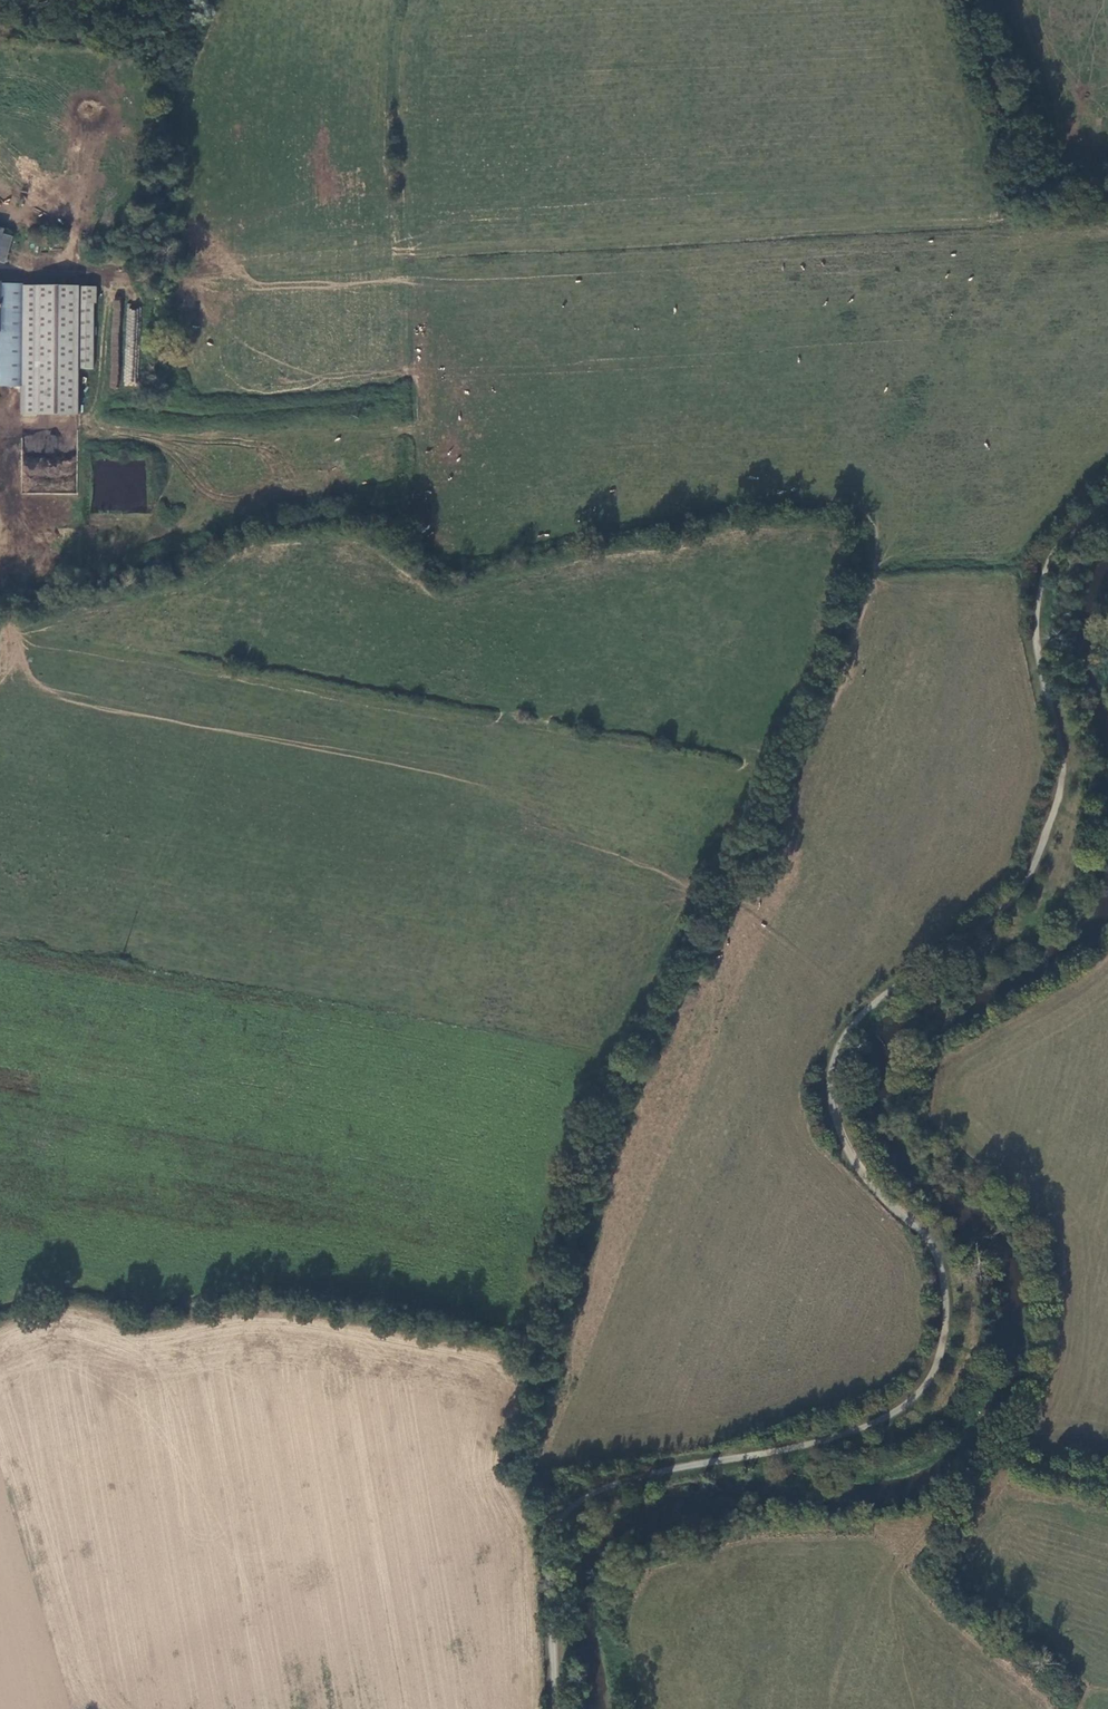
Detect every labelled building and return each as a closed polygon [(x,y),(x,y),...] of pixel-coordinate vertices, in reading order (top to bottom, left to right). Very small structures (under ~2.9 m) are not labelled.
[(6,246),(9,235),(0,232),(0,244),(6,246)] [(95,240),(77,239),(77,248),(94,249),(95,240)] [(21,284),(21,327),(0,327),(0,383),(17,383),(17,409),(74,410),(75,368),(76,286),(76,284),(21,284)] [(0,284),(0,327),(21,327),(21,284),(0,284)] [(76,286),(75,368),(89,368),(90,303),(92,303),(92,286),(76,286)]
